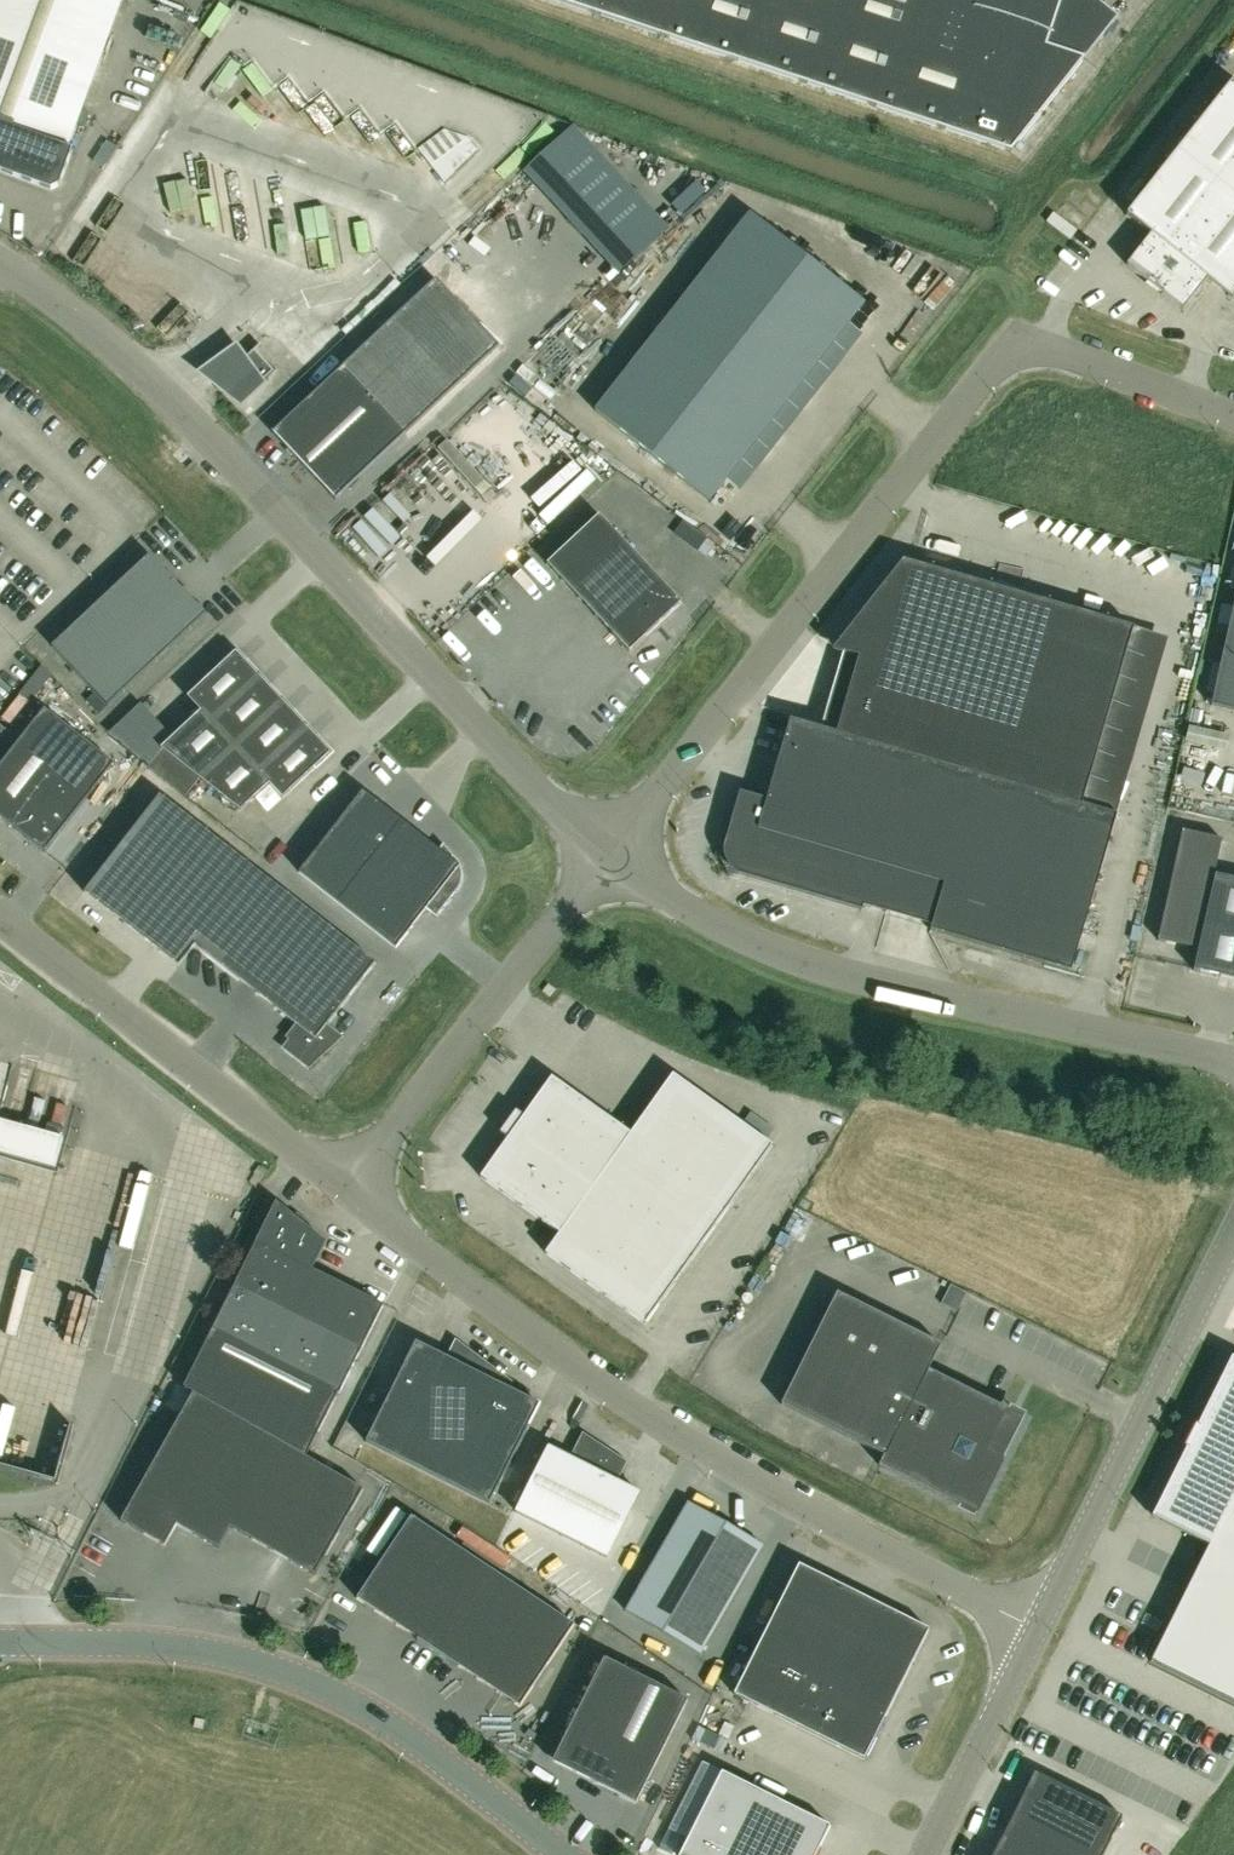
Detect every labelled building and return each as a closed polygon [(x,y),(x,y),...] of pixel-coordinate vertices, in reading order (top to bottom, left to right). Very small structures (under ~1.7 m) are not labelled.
[(50,191),(60,187),(73,151),(68,150),(123,0),(0,0),(0,173),(50,191)] [(1011,151),(1085,58),(1047,45),(1062,0),(555,0),(1011,151)] [(1127,265),(1148,281),(1146,283),(1148,284),(1149,283),(1161,292),(1160,294),(1161,295),(1163,293),(1183,309),(1207,279),(1231,298),(1233,295),(1233,85),(1231,83),(1127,215),(1151,234),(1127,265)] [(482,152),(459,121),(425,146),(447,177),(482,152)] [(598,167),(566,132),(531,165),(563,200),(598,167)] [(516,173),(531,161),(522,150),(507,162),(516,173)] [(750,214),(595,411),(709,501),(864,304),(750,214)] [(625,267),(660,235),(644,217),(609,250),(625,267)] [(254,353),(228,377),(246,397),(273,372),(254,353)] [(344,366),(273,433),(335,500),(406,433),(344,366)] [(646,637),(646,636),(681,603),(599,516),(547,565),(613,635),(612,635),(629,653),(646,637)] [(206,614),(150,554),(52,646),(108,706),(206,614)] [(1083,804),(1134,628),(1134,627),(903,561),(832,650),(843,653),(905,671),(898,696),(921,703),(906,754),(821,729),(790,720),(774,774),(766,800),(740,793),(724,848),(724,853),(725,858),(730,867),(734,871),(739,874),(862,911),(863,908),(886,915),(899,870),(944,883),(930,928),(951,934),(1071,970),(1116,815),(1083,804)] [(1211,706),(1233,711),(1233,604),(1211,706)] [(201,711),(161,748),(240,811),(269,784),(282,799),(330,754),(316,739),(317,737),(307,726),(306,727),(292,713),(294,712),(283,701),(282,702),(269,688),(270,687),(260,675),(258,677),(246,663),(247,662),(237,651),(187,697),(201,711)] [(46,853),(116,764),(46,709),(0,767),(0,817),(46,853)] [(439,850),(363,791),(299,872),(396,948),(425,910),(436,918),(437,917),(436,916),(455,892),(458,889),(459,886),(461,883),(462,878),(462,876),(462,874),(461,869),(460,866),(459,865),(457,861),(444,846),(444,845),(443,844),(439,850)] [(160,795),(145,815),(86,892),(145,938),(177,963),(193,943),(252,867),(160,795)] [(326,1026),(375,963),(277,887),(252,867),(193,943),(218,963),(300,1027),(284,1048),(309,1068),(340,1038),(326,1026)] [(1233,978),(1233,878),(1215,874),(1194,969),(1233,978)] [(500,1133),(508,1138),(481,1177),(560,1233),(545,1253),(645,1325),(773,1146),(672,1074),(630,1133),(551,1078),(524,1117),(515,1111),(500,1133)] [(53,1167),(60,1145),(0,1127),(0,1152),(53,1167)] [(361,1350),(383,1305),(312,1270),(326,1242),(275,1202),(234,1286),(212,1328),(236,1340),(201,1398),(215,1406),(250,1347),(340,1392),(361,1350)] [(884,1456),(879,1466),(978,1515),(1005,1460),(1004,1459),(1003,1460),(987,1451),(1007,1411),(1007,1412),(1008,1410),(928,1370),(941,1345),(837,1293),(782,1405),(884,1456)] [(447,1357),(416,1342),(365,1442),(490,1504),(540,1404),(508,1388),(511,1382),(456,1341),(447,1357)] [(1232,1358),(1198,1426),(1195,1425),(1193,1429),(1196,1430),(1189,1444),(1186,1443),(1184,1447),(1187,1448),(1161,1501),(1154,1514),(1153,1516),(1155,1517),(1208,1545),(1150,1661),(1233,1703),(1233,1359),(1232,1358)] [(315,1575),(363,1490),(215,1406),(201,1398),(193,1394),(121,1521),(164,1545),(176,1524),(218,1548),(230,1527),(315,1575)] [(618,1483),(627,1463),(583,1433),(570,1458),(549,1448),(516,1512),(607,1558),(639,1493),(618,1483)] [(763,1547),(688,1503),(626,1612),(701,1655),(763,1547)] [(411,1517),(357,1598),(520,1706),(574,1625),(411,1517)] [(864,1758),(886,1715),(929,1628),(800,1563),(735,1693),(864,1758)] [(553,1762),(636,1804),(688,1700),(604,1658),(553,1762)] [(823,1810),(714,1755),(670,1843),(694,1854),(801,1854),(823,1810)] [(993,1854),(1103,1854),(1122,1816),(1034,1773),(993,1854)]
